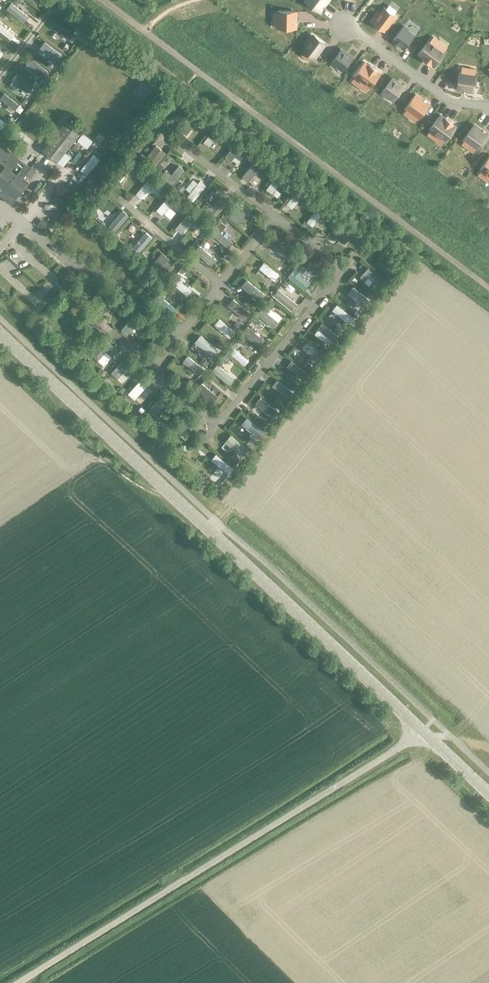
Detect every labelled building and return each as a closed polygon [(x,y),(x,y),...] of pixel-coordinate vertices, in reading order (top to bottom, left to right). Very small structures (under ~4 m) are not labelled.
[(305,1),(318,11),(326,0),(305,0),(305,1)] [(28,17),(11,3),(6,10),(23,23),(28,17)] [(88,22),(70,8),(65,14),(84,28),(88,22)] [(377,17),(373,23),(383,31),(393,16),(384,9),(379,14),(377,13),(375,16),(377,17)] [(278,13),(273,13),(273,17),(278,17),(278,27),(294,27),(294,12),(278,12),(278,13)] [(73,36),(57,23),(53,29),(69,41),(73,36)] [(0,24),(0,32),(10,40),(15,35),(0,24)] [(401,29),(394,40),(404,47),(411,36),(406,32),(409,29),(404,26),(401,29)] [(307,45),(303,51),(313,58),(323,44),(313,36),(309,42),(306,41),(304,43),(307,45)] [(428,41),(419,54),(434,65),(443,52),(432,44),(436,39),(433,37),(429,42),(428,41)] [(62,56),(44,42),(39,48),(57,62),(62,56)] [(340,51),(333,62),(343,69),(350,59),(340,51)] [(49,73),(31,59),(25,66),(44,80),(49,73)] [(355,77),(351,82),(354,84),(358,79),(368,87),(378,74),(375,71),(375,70),(369,66),(368,66),(364,63),(354,76),(355,77)] [(460,71),(457,89),(472,91),(474,73),(473,73),(474,69),(470,69),(469,73),(460,71)] [(31,87),(15,75),(11,81),(27,93),(31,87)] [(391,80),(383,90),(393,98),(401,88),(391,80)] [(4,94),(0,99),(0,100),(13,111),(18,105),(4,94)] [(406,110),(403,114),(406,117),(410,112),(417,118),(427,105),(415,96),(405,109),(406,110)] [(201,117),(194,111),(179,131),(186,136),(201,117)] [(431,130),(427,135),(431,137),(434,133),(445,141),(454,128),(450,125),(451,124),(444,120),(439,117),(430,130),(431,130)] [(42,151),(45,153),(56,163),(82,132),(68,120),(42,151)] [(464,140),(461,145),(464,147),(467,142),(476,149),(486,136),(473,126),(463,139),(464,140)] [(224,144),(228,139),(215,129),(203,145),(209,149),(216,139),(224,144)] [(77,141),(86,150),(92,143),(83,134),(77,141)] [(12,201),(27,182),(21,178),(25,173),(30,178),(36,171),(30,167),(29,168),(0,144),(0,192),(12,201)] [(244,160),(249,153),(236,144),(225,159),(230,164),(237,155),(244,160)] [(152,172),(165,155),(155,147),(146,160),(142,164),(152,172)] [(80,172),(86,177),(99,161),(93,156),(80,172)] [(477,176),(480,178),(484,173),(488,177),(488,157),(480,170),(481,171),(477,176)] [(264,163),(258,158),(242,178),(248,183),(264,163)] [(135,166),(130,161),(115,178),(121,183),(135,166)] [(160,164),(156,170),(160,173),(164,168),(160,164)] [(172,188),(183,173),(177,169),(171,176),(166,172),(160,179),(172,188)] [(284,179),(278,174),(265,190),(272,195),(284,179)] [(156,183),(150,178),(135,195),(141,200),(156,183)] [(206,187),(200,182),(187,197),(193,203),(206,187)] [(304,194),(299,189),(286,204),(292,209),(304,194)] [(171,194),(157,210),(162,215),(171,205),(179,211),(184,205),(171,194)] [(212,209),(206,204),(201,211),(213,221),(226,204),(220,199),(212,209)] [(238,224),(248,212),(236,202),(226,214),(238,224)] [(326,209),(320,205),(306,222),(312,226),(326,209)] [(129,217),(122,211),(106,229),(113,235),(129,217)] [(201,223),(190,213),(175,231),(181,236),(190,224),(196,229),(201,223)] [(223,215),(219,220),(225,225),(228,220),(223,215)] [(41,219),(36,225),(41,230),(46,224),(41,219)] [(356,229),(345,220),(334,234),(345,242),(356,229)] [(220,234),(225,228),(220,223),(210,235),(228,250),(232,245),(220,234)] [(359,232),(355,237),(359,241),(363,236),(359,232)] [(152,239),(146,233),(131,249),(138,255),(152,239)] [(294,258),(277,243),(273,248),(290,263),(294,258)] [(216,261),(200,246),(195,252),(211,266),(216,261)] [(162,276),(174,262),(163,252),(151,265),(162,276)] [(279,276),(263,263),(258,269),(274,282),(279,276)] [(300,278),(305,271),(298,266),(288,279),(304,292),(310,285),(300,278)] [(384,282),(368,268),(363,275),(379,288),(384,282)] [(192,291),(175,277),(170,283),(188,297),(192,291)] [(263,294),(245,281),(241,287),(258,300),(263,294)] [(364,308),(369,300),(353,288),(347,295),(364,308)] [(297,305),(278,290),(272,296),(291,312),(297,305)] [(176,310),(160,298),(156,304),(171,316),(176,310)] [(250,314),(233,300),(227,307),(244,321),(250,314)] [(354,320),(336,306),(332,312),(350,326),(354,320)] [(278,323),(262,310),(257,315),(273,329),(278,323)] [(141,333),(147,326),(135,316),(120,332),(126,338),(135,327),(141,333)] [(234,332),(218,320),(214,326),(229,338),(234,332)] [(338,338),(321,324),(317,330),(333,343),(338,338)] [(263,341),(247,327),(241,334),(257,348),(263,341)] [(219,352),(199,336),(194,343),(214,359),(219,352)] [(111,359),(117,352),(104,341),(90,357),(97,363),(105,354),(111,359)] [(323,357),(306,344),(302,349),(319,362),(323,357)] [(249,362),(231,347),(226,353),(244,367),(249,362)] [(203,370),(186,357),(181,363),(198,377),(203,370)] [(132,364),(125,358),(111,374),(117,379),(132,364)] [(310,376),(291,362),(286,368),(305,382),(310,376)] [(234,379),(217,366),(212,372),(228,386),(234,379)] [(100,369),(97,374),(104,377),(107,372),(100,369)] [(151,382),(145,376),(128,394),(135,400),(151,382)] [(293,394),(276,380),(271,387),(288,401),(293,394)] [(218,398),(201,384),(196,390),(213,404),(218,398)] [(172,402),(162,394),(148,410),(158,419),(172,402)] [(279,413),(260,398),(255,404),(274,419),(279,413)] [(191,433),(196,426),(184,416),(172,430),(179,435),(185,428),(191,433)] [(263,432),(246,419),(241,425),(258,439),(263,432)] [(247,450),(229,436),(224,444),(242,457),(247,450)] [(232,469),(215,455),(210,461),(228,474),(232,469)]
